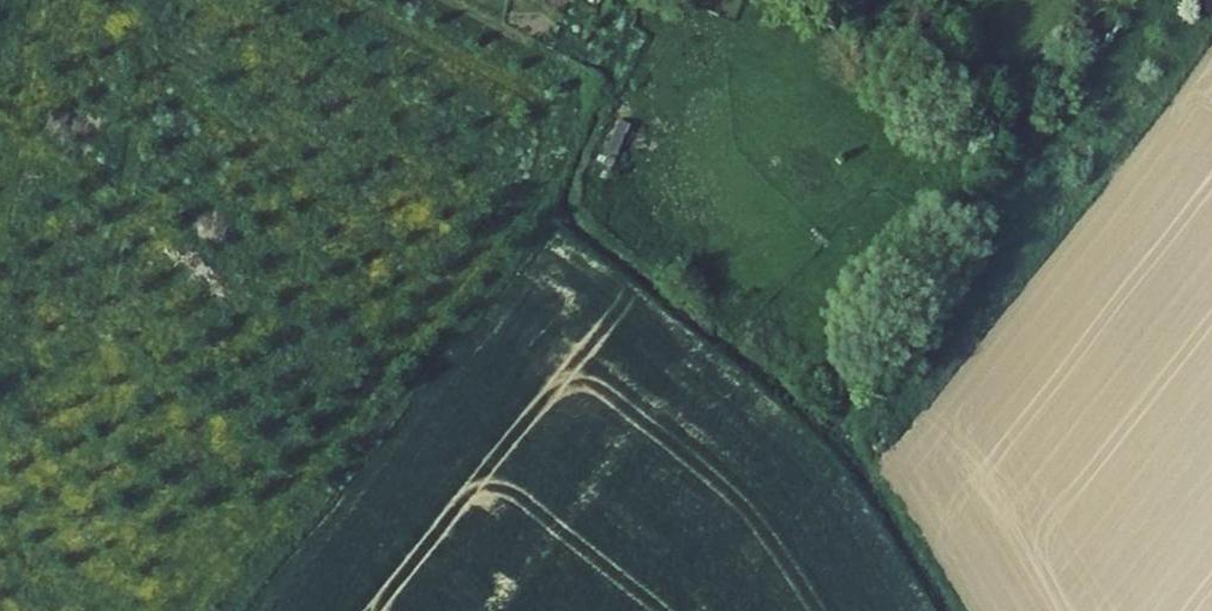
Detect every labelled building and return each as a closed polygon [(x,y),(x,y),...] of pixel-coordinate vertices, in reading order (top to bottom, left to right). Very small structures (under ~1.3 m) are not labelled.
[(816,33),(831,45),(855,14),(841,2),(816,33)]
